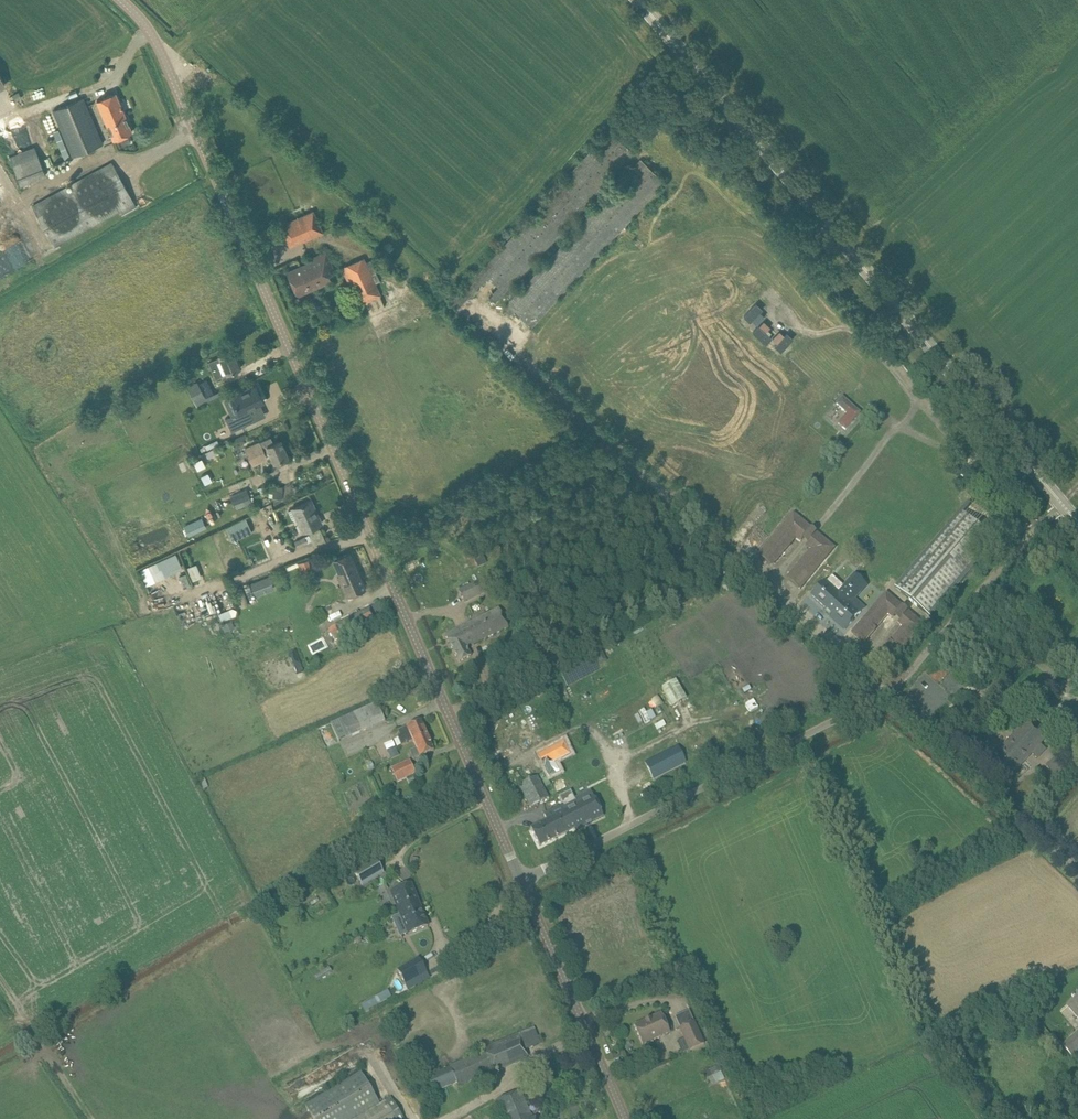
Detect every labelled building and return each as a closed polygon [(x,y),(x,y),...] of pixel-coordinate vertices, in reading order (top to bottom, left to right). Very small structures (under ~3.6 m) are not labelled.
[(97,101),(114,140),(132,132),(115,93),(97,101)] [(52,110),(72,157),(103,144),(83,97),(52,110)] [(11,161),(21,185),(46,175),(37,151),(11,161)] [(53,246),(134,202),(112,162),(32,206),(53,246)] [(282,240),(286,238),(290,247),(323,232),(313,211),(280,225),(284,233),(280,235),(282,240)] [(319,258),(287,272),(297,296),(331,281),(328,274),(334,271),(326,252),(318,255),(319,258)] [(380,296),(375,283),(379,281),(370,260),(365,262),(364,258),(345,266),(357,294),(354,295),(358,306),(380,296)] [(762,310),(756,304),(744,317),(750,323),(762,310)] [(758,327),(752,333),(766,345),(772,339),(758,327)] [(793,339),(786,334),(774,347),(781,353),(793,339)] [(232,350),(231,350),(218,356),(219,357),(208,362),(211,368),(216,379),(240,369),(232,350)] [(198,407),(219,396),(217,392),(206,398),(197,381),(187,387),(198,407)] [(232,397),(225,401),(232,416),(225,418),(231,432),(255,421),(249,409),(260,404),(260,403),(262,402),(260,398),(255,386),(232,397)] [(842,397),(836,404),(847,413),(838,424),(845,430),(860,412),(842,397)] [(274,462),(288,456),(280,440),(273,443),(270,437),(259,442),(245,448),(253,465),(259,463),(257,458),(265,455),(267,458),(271,455),(274,462)] [(202,476),(206,484),(213,479),(209,472),(202,476)] [(247,488),(231,495),(234,504),(251,497),(247,488)] [(311,500),(301,504),(292,508),(303,532),(322,523),(311,500)] [(987,555),(1004,532),(969,502),(897,587),(932,617),(987,555)] [(795,511),(759,554),(770,564),(794,536),(800,542),(813,526),(795,511)] [(248,524),(235,530),(238,538),(252,532),(248,524)] [(800,589),(836,545),(818,530),(806,546),(812,551),(789,579),(800,589)] [(297,547),(308,542),(305,536),(294,541),(297,547)] [(347,597),(356,593),(366,589),(350,552),(333,560),(340,576),(338,577),(347,597)] [(156,580),(184,568),(177,553),(149,564),(156,580)] [(482,556),(474,560),(477,567),(485,562),(482,556)] [(193,581),(203,578),(199,563),(189,566),(193,581)] [(187,573),(180,575),(185,587),(192,585),(187,573)] [(825,581),(813,595),(827,608),(825,611),(826,612),(825,612),(830,616),(831,616),(845,629),(865,607),(861,604),(855,599),(867,585),(855,574),(844,586),(838,592),(826,582),(825,581)] [(269,575),(251,583),(256,596),(275,589),(269,575)] [(472,583),(458,590),(464,603),(478,596),(472,583)] [(886,592),(852,632),(862,640),(888,610),(895,616),(903,606),(886,592)] [(189,603),(176,605),(178,616),(191,614),(189,603)] [(352,637),(387,619),(379,603),(329,628),(338,648),(354,640),(352,637)] [(499,608),(463,626),(473,645),(508,627),(499,608)] [(907,626),(881,656),(891,664),(925,624),(908,610),(900,620),(907,626)] [(459,662),(469,657),(471,656),(467,648),(473,645),(463,626),(445,635),(459,662)] [(294,651),(288,654),(296,674),(303,671),(294,651)] [(674,706),(689,699),(679,679),(664,686),(674,706)] [(1012,701),(1007,707),(1018,717),(1023,711),(1012,701)] [(1058,708),(1052,701),(1039,712),(1045,719),(1058,708)] [(376,703),(340,720),(348,738),(385,721),(376,703)] [(659,719),(653,707),(641,712),(636,703),(612,714),(619,729),(625,727),(628,733),(659,719)] [(531,744),(545,738),(535,714),(518,721),(520,726),(505,732),(504,728),(497,731),(503,746),(521,738),(522,742),(529,739),(531,744)] [(1009,778),(1016,770),(1031,753),(1037,759),(1046,750),(1041,745),(1047,739),(1026,719),(997,752),(989,760),(1009,778)] [(400,735),(397,736),(401,746),(413,740),(413,741),(427,734),(421,720),(411,725),(398,730),(400,735)] [(416,748),(410,751),(413,759),(420,757),(424,755),(434,750),(427,734),(413,741),(416,748)] [(564,742),(548,751),(553,761),(554,761),(554,762),(570,754),(564,742)] [(392,758),(399,755),(395,746),(388,750),(392,758)] [(653,778),(684,763),(677,748),(646,763),(653,778)] [(1055,758),(1046,765),(1056,777),(1065,769),(1055,758)] [(397,782),(415,774),(409,760),(391,768),(397,782)] [(553,761),(544,766),(550,777),(559,772),(554,762),(554,761),(553,761)] [(521,784),(531,806),(551,797),(540,775),(521,784)] [(210,787),(205,777),(197,781),(202,791),(210,787)] [(560,796),(559,796),(563,805),(564,804),(576,828),(575,828),(576,830),(604,816),(591,791),(583,794),(574,799),(570,791),(560,796)] [(384,809),(381,804),(367,812),(369,816),(384,809)] [(547,820),(531,828),(540,846),(575,828),(576,828),(564,804),(563,805),(544,814),(547,820)] [(363,884),(383,873),(376,859),(355,870),(363,884)] [(411,884),(391,892),(400,913),(419,905),(411,884)] [(400,914),(392,917),(397,929),(405,926),(408,932),(409,934),(428,926),(419,905),(400,913),(400,914)] [(418,958),(398,970),(405,984),(426,973),(418,958)] [(329,968),(315,977),(317,981),(331,971),(329,968)] [(388,991),(375,999),(378,1004),(391,997),(388,991)] [(372,993),(361,999),(363,1003),(374,997),(372,993)] [(1075,999),(1075,998),(1066,1005),(1077,1018),(1077,997),(1075,999)] [(375,998),(362,1005),(365,1011),(378,1004),(375,999),(375,998)] [(661,1013),(634,1026),(642,1044),(670,1032),(661,1013)] [(694,1021),(680,1027),(690,1050),(704,1044),(694,1021)] [(451,1084),(456,1082),(457,1083),(488,1071),(489,1074),(492,1073),(492,1071),(528,1057),(525,1050),(541,1044),(534,1027),(482,1048),(483,1051),(427,1076),(434,1092),(451,1085),(451,1084)] [(1063,1044),(1073,1055),(1077,1051),(1077,1031),(1063,1044)] [(428,1072),(418,1050),(412,1052),(422,1074),(428,1072)] [(717,1066),(709,1067),(713,1082),(720,1081),(717,1066)] [(380,1104),(361,1072),(306,1105),(314,1118),(403,1118),(391,1097),(384,1100),(384,1101),(380,1104)] [(535,1118),(532,1118),(520,1090),(510,1095),(495,1101),(503,1118),(536,1118),(535,1118)]
